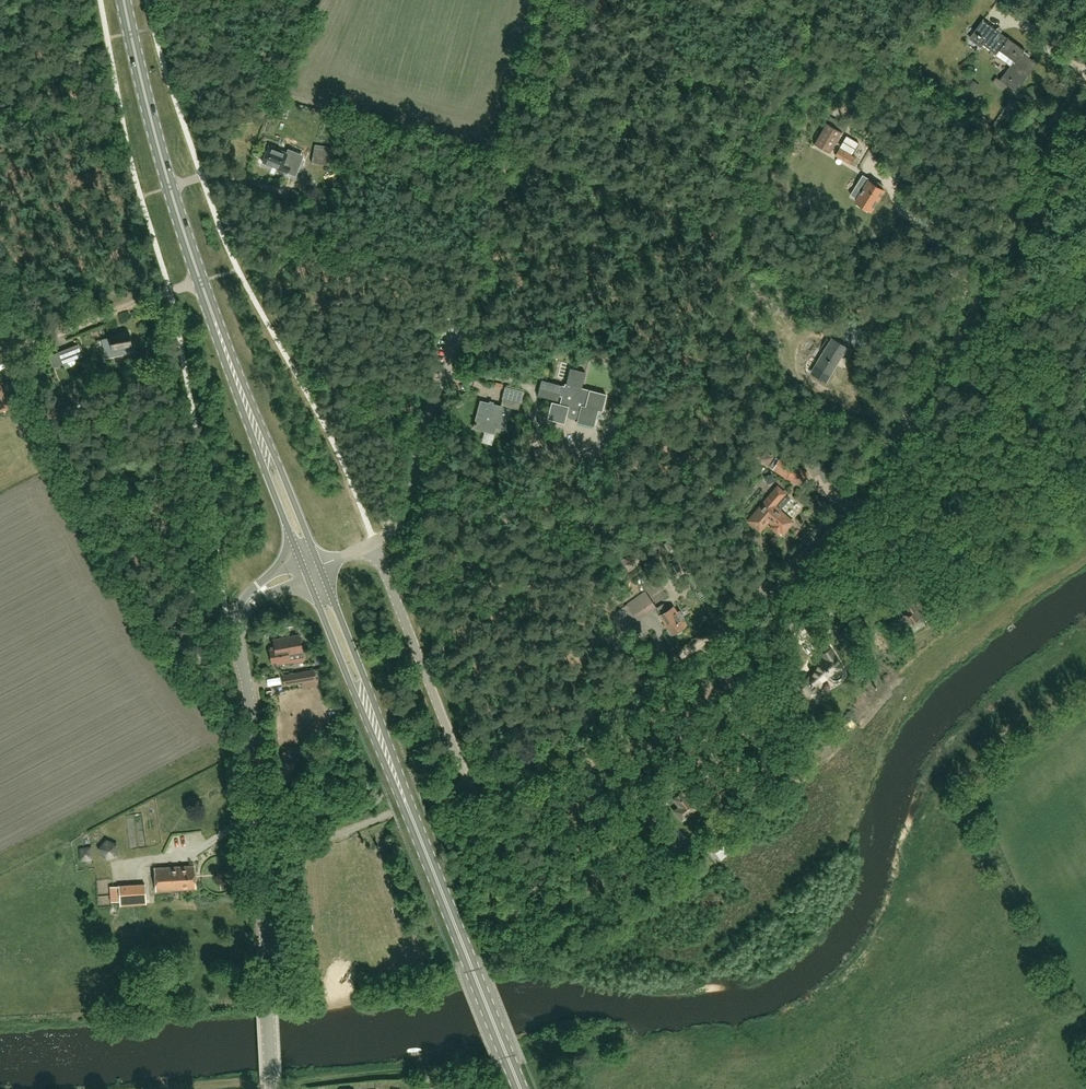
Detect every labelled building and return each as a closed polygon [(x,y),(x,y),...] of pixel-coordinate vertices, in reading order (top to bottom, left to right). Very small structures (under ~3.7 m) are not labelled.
[(1000,80),(1017,93),(1038,64),(1024,53),(1026,50),(1009,38),(1000,50),(1014,60),(1000,80)] [(829,74),(820,69),(813,82),(822,87),(829,74)] [(969,77),(963,84),(974,92),(980,85),(969,77)] [(1010,112),(1017,105),(1010,99),(1004,107),(1010,112)] [(843,132),(828,123),(816,144),(824,149),(831,153),(843,132)] [(836,156),(850,166),(856,157),(854,155),(860,146),(846,138),(836,156)] [(287,152),(269,146),(262,164),(281,170),(280,171),(287,174),(290,166),(283,163),(287,152)] [(312,164),(335,167),(336,149),(326,147),(324,158),(313,157),(312,164)] [(874,180),(873,183),(869,180),(856,201),(872,212),(886,191),(882,189),(884,186),(874,180)] [(797,307),(809,313),(814,301),(803,296),(797,307)] [(131,334),(102,339),(106,359),(136,353),(134,344),(133,345),(131,334)] [(830,338),(822,352),(815,365),(832,375),(847,348),(830,338)] [(79,345),(58,353),(63,364),(84,356),(79,345)] [(607,394),(581,388),(585,372),(570,368),(566,384),(565,384),(563,392),(561,391),(562,385),(541,380),(539,388),(537,396),(558,401),(560,396),(562,396),(560,404),(551,402),(547,420),(565,424),(567,415),(578,418),(577,423),(594,427),(598,411),(603,412),(607,394)] [(2,412),(13,406),(9,399),(4,390),(0,383),(0,409),(2,412)] [(523,391),(505,387),(502,398),(520,403),(523,391)] [(510,408),(502,406),(480,401),(473,428),(484,431),(494,434),(495,434),(496,428),(505,430),(510,408)] [(532,445),(536,429),(525,427),(521,443),(532,445)] [(609,462),(611,455),(612,449),(607,448),(606,453),(604,460),(609,462)] [(772,470),(786,479),(802,487),(807,477),(809,473),(780,456),(772,470)] [(791,526),(791,525),(794,522),(778,508),(779,507),(776,504),(786,493),(779,486),(773,493),(774,493),(758,511),(759,512),(751,521),(756,525),(766,524),(769,520),(775,525),(772,527),(779,533),(783,529),(784,530),(784,531),(786,532),(791,526)] [(628,569),(640,561),(635,553),(629,557),(628,555),(621,559),(628,569)] [(681,569),(675,559),(666,565),(672,575),(681,569)] [(656,607),(645,592),(627,605),(637,620),(656,607)] [(903,603),(907,609),(908,611),(903,615),(911,627),(924,618),(917,608),(910,599),(903,603)] [(679,611),(677,612),(674,606),(658,616),(666,627),(667,627),(672,634),(686,625),(682,619),(684,618),(679,611)] [(173,626),(167,630),(173,640),(179,635),(173,626)] [(300,636),(286,638),(274,640),(276,648),(272,648),(272,650),(269,650),(271,662),(276,661),(276,664),(281,663),(290,661),(289,655),(303,652),(300,636)] [(284,676),(285,685),(315,680),(313,670),(284,676)] [(821,698),(820,696),(819,696),(822,693),(816,686),(819,684),(814,678),(811,680),(808,676),(802,680),(800,678),(796,681),(799,684),(798,685),(809,701),(811,699),(814,702),(821,698)] [(688,790),(697,783),(692,776),(683,783),(688,790)] [(683,792),(674,799),(680,806),(675,811),(682,820),(701,805),(693,795),(688,799),(683,792)] [(683,841),(665,819),(655,828),(673,850),(683,841)] [(95,852),(85,851),(84,862),(95,862),(95,852)] [(155,868),(156,890),(195,889),(194,866),(155,868)] [(110,902),(120,901),(120,905),(146,904),(145,885),(119,887),(119,886),(109,887),(110,902)] [(154,974),(156,984),(173,981),(171,971),(154,974)]
